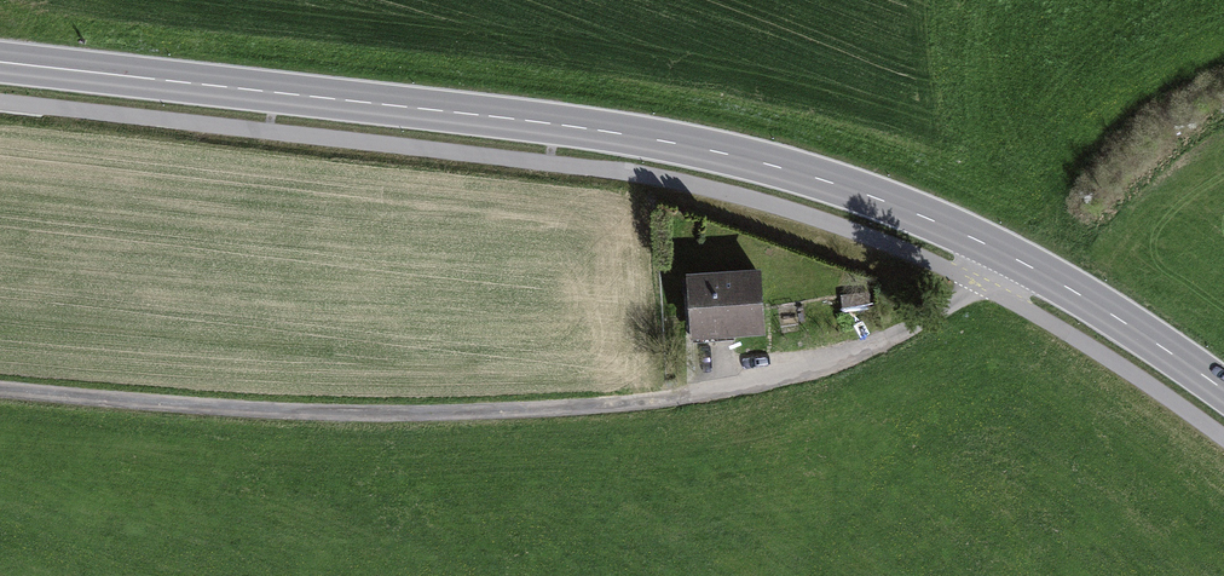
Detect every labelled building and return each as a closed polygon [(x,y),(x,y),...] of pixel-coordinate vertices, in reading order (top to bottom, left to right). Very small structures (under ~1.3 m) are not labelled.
[(767,274),(698,277),(700,340),(770,336),(767,274)]
